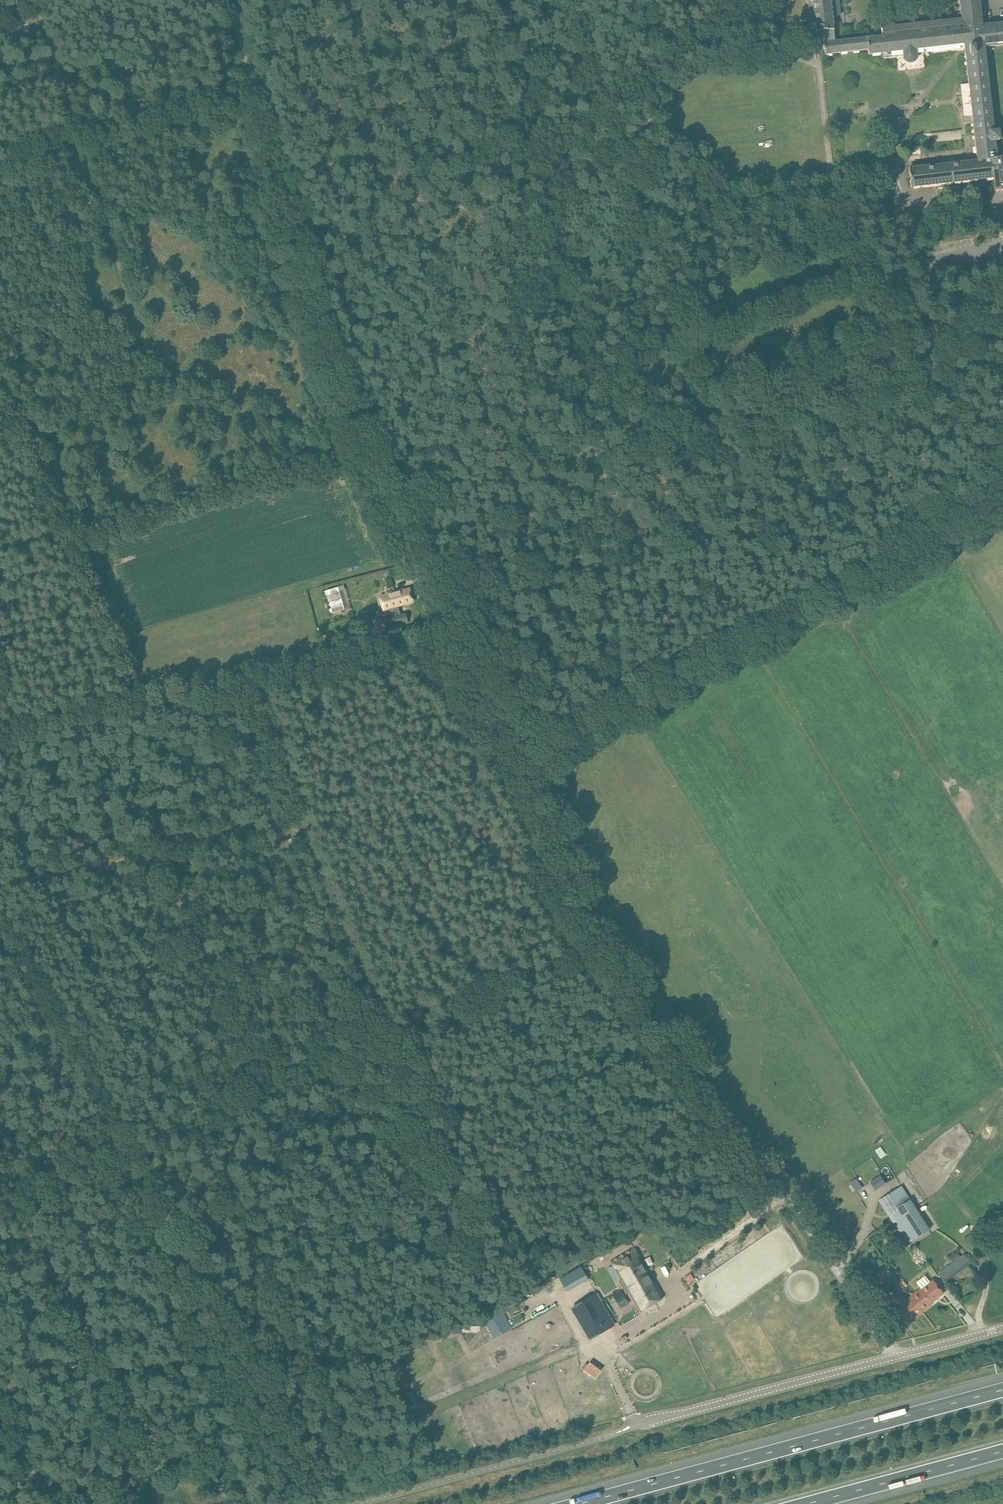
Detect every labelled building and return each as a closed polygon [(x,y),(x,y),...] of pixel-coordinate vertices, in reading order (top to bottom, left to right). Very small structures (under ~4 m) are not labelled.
[(816,32),(822,31),(825,54),(868,50),(868,55),(903,51),(904,54),(904,60),(905,60),(905,61),(906,62),(907,63),(908,63),(909,64),(910,64),(911,64),(912,63),(913,63),(914,63),(914,62),(915,62),(915,61),(916,60),(916,59),(916,58),(915,53),(915,49),(964,44),(977,160),(928,166),(909,168),(911,188),(938,185),(993,179),(995,191),(1002,190),(1002,157),(997,158),(995,141),(999,140),(998,131),(994,131),(984,47),(1002,45),(1002,22),(985,24),(985,17),(981,18),(979,0),(959,0),(960,13),(958,13),(958,19),(894,26),(894,24),(881,25),(882,36),(834,41),(832,16),(840,15),(839,0),(812,0),(816,32)] [(989,213),(990,223),(1002,222),(1002,212),(998,213),(989,213)] [(339,586),(326,590),(333,615),(346,611),(339,586)] [(386,595),(380,597),(383,610),(403,604),(413,602),(409,589),(403,591),(402,589),(393,592),(386,594),(386,595)] [(405,613),(381,620),(384,630),(401,625),(408,623),(405,613)] [(370,623),(361,625),(365,639),(374,636),(370,623)] [(391,629),(380,632),(381,638),(399,633),(397,627),(391,629)] [(329,634),(318,637),(323,654),(324,655),(335,652),(329,634)] [(871,1180),(875,1190),(888,1184),(883,1175),(871,1180)] [(850,1183),(851,1185),(853,1188),(854,1190),(856,1192),(862,1188),(859,1184),(856,1179),(850,1183)] [(901,1186),(879,1200),(907,1244),(929,1230),(901,1186)] [(625,1253),(611,1262),(625,1286),(648,1273),(634,1248),(625,1253)] [(953,1263),(938,1274),(945,1282),(972,1262),(968,1257),(967,1259),(964,1255),(961,1257),(958,1253),(950,1259),(953,1263)] [(582,1265),(560,1279),(569,1292),(591,1278),(582,1265)] [(648,1273),(625,1286),(639,1311),(654,1303),(663,1298),(648,1273)] [(690,1274),(684,1278),(688,1284),(694,1279),(690,1274)] [(921,1288),(910,1297),(922,1312),(932,1305),(930,1304),(943,1293),(937,1285),(933,1280),(922,1289),(921,1288)] [(898,1291),(888,1299),(895,1308),(895,1309),(907,1325),(922,1312),(910,1297),(906,1300),(898,1290),(898,1291)] [(592,1296),(572,1308),(590,1339),(610,1327),(592,1296)] [(591,1360),(584,1370),(595,1378),(603,1368),(591,1360)]
